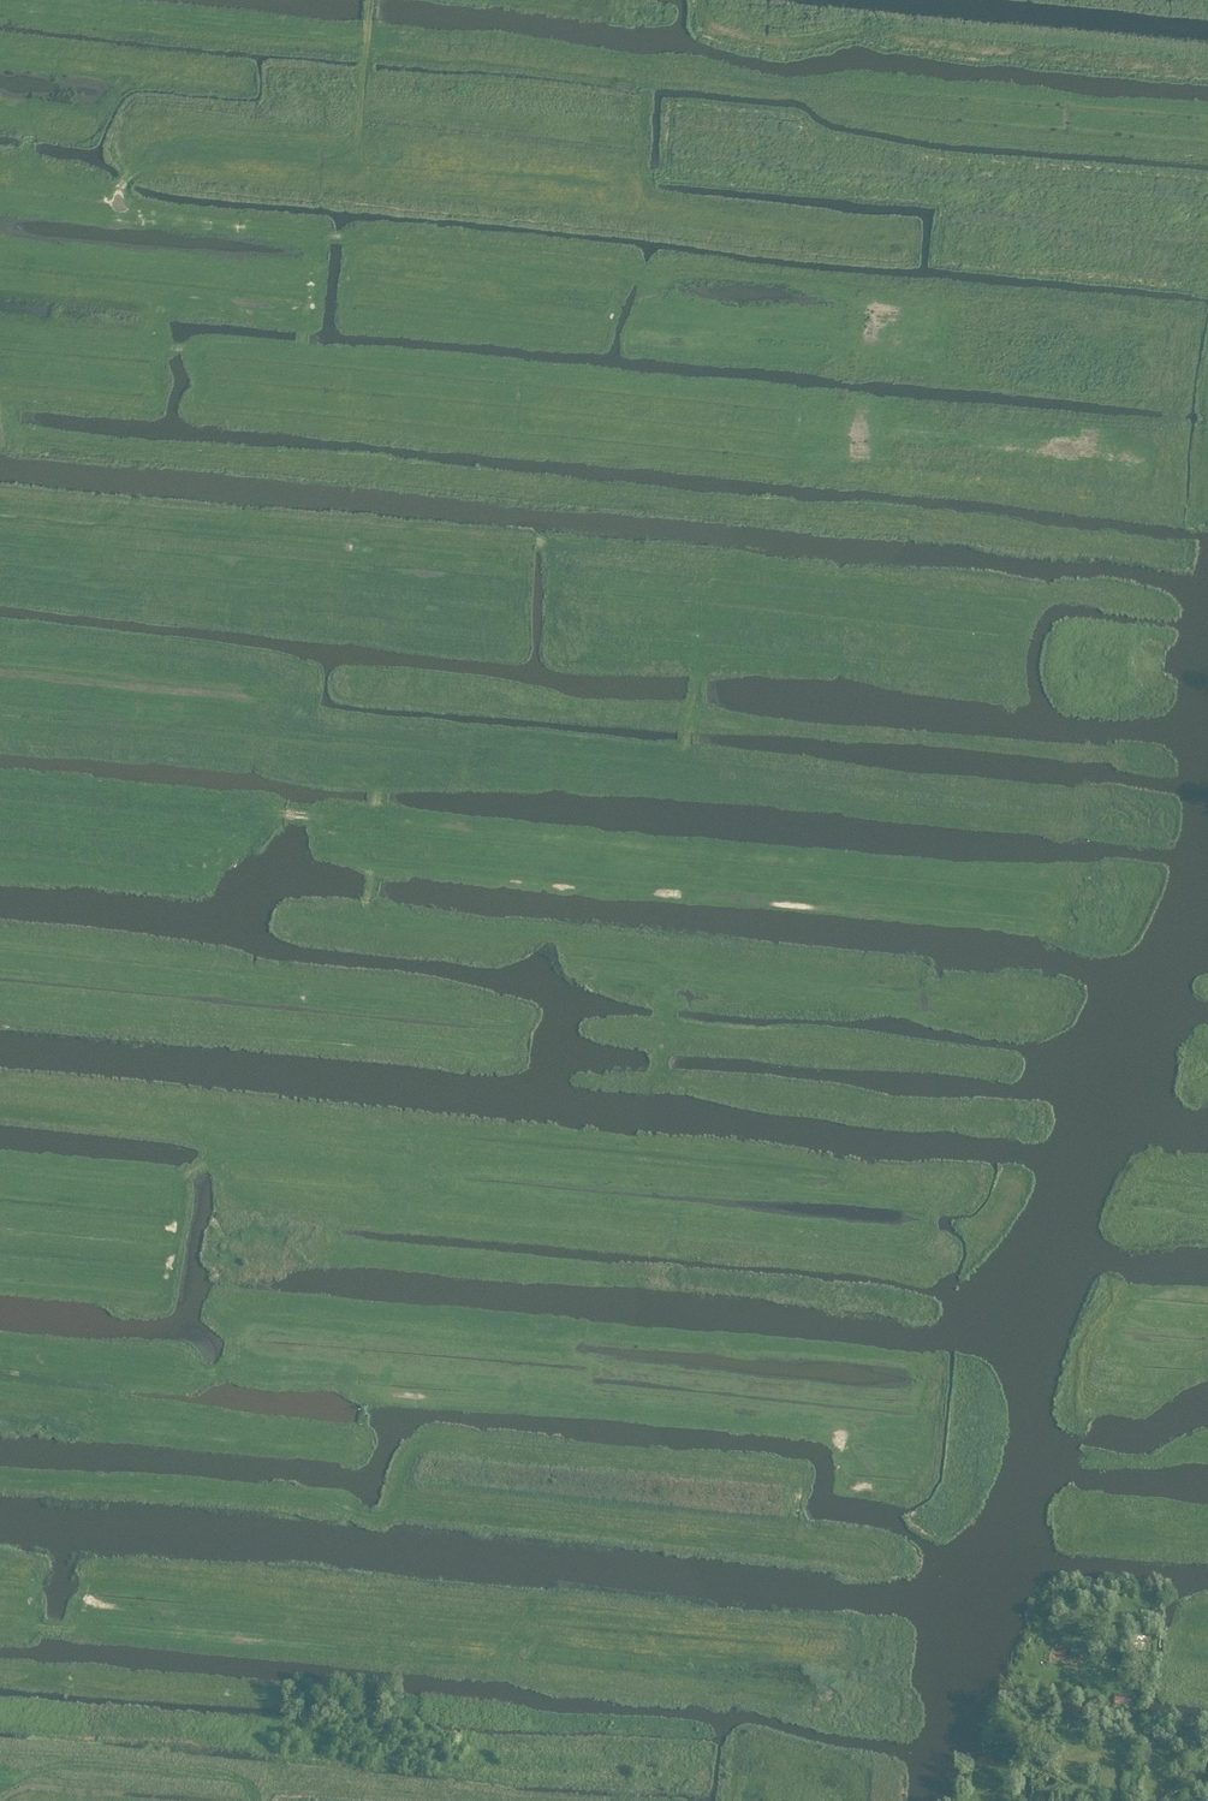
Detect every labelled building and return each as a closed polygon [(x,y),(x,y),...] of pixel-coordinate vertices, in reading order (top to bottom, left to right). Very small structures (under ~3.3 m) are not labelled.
[(30,133),(27,143),(34,145),(37,134),(30,133)] [(1135,1656),(1133,1671),(1142,1672),(1144,1657),(1135,1656)]
